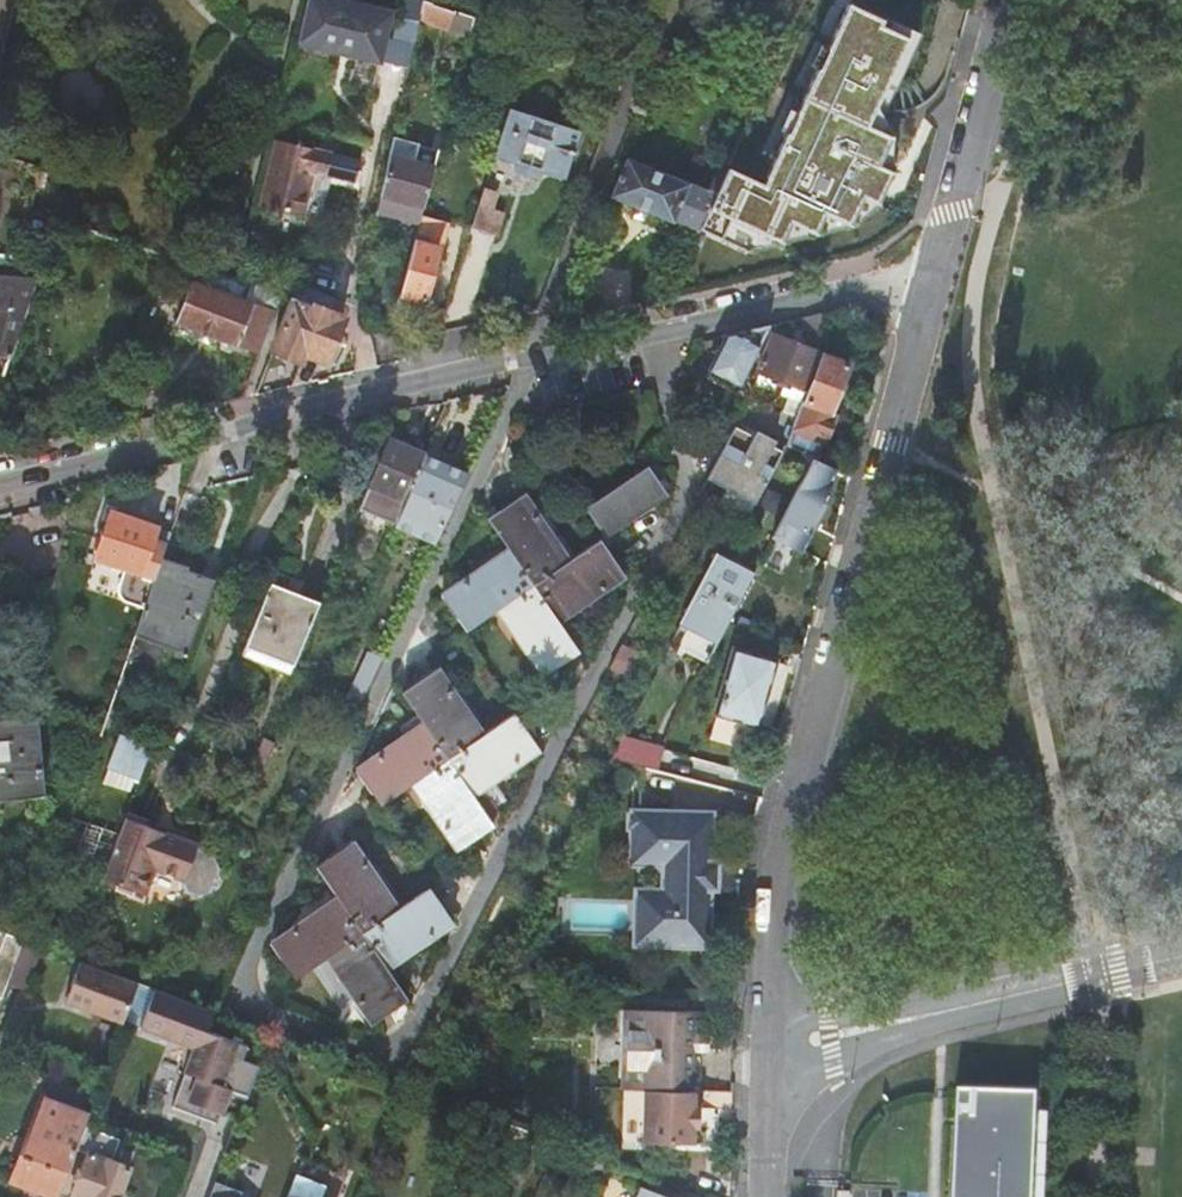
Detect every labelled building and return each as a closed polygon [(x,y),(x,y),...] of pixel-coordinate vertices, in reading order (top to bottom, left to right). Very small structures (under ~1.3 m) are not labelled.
[(470,36),(475,16),(424,0),(420,20),(470,36)] [(830,0),(829,0),(749,178),(714,165),(690,230),(742,247),(826,232),(867,218),(903,141),(872,124),(917,31),(830,0)] [(385,98),(397,48),(315,29),(303,79),(323,84),(326,73),(366,84),(364,93),(385,98)] [(532,118),(509,110),(493,158),(499,159),(500,163),(505,165),(512,162),(516,164),(518,159),(541,167),(539,172),(555,177),(564,154),(570,156),(572,149),(565,148),(572,131),(554,125),(548,141),(526,133),(532,118)] [(554,125),(532,118),(526,133),(548,141),(554,125)] [(577,133),(572,131),(565,148),(572,149),(577,133)] [(391,154),(378,212),(394,216),(394,219),(398,220),(399,221),(400,223),(401,223),(402,224),(403,225),(404,225),(406,225),(406,226),(409,226),(410,226),(411,225),(412,225),(414,225),(419,226),(439,151),(394,137),(391,154)] [(331,160),(273,147),(257,212),(302,223),(308,196),(311,184),(312,181),(326,183),(331,160)] [(564,154),(555,177),(562,179),(570,156),(564,154)] [(518,159),(516,164),(514,169),(537,177),(539,172),(541,167),(518,159)] [(686,223),(695,186),(628,160),(613,198),(674,223),(676,219),(686,223)] [(495,195),(483,190),(471,225),(495,234),(502,216),(490,212),(495,195)] [(415,244),(414,244),(400,295),(425,302),(438,251),(442,253),(450,223),(424,216),(415,244)] [(35,281),(0,278),(0,356),(9,358),(35,281)] [(251,305),(192,283),(176,324),(236,347),(239,342),(262,350),(275,313),(253,304),(251,305)] [(309,304),(295,299),(274,352),(301,363),(305,354),(327,362),(344,317),(309,304)] [(798,416),(799,413),(821,353),(825,313),(806,318),(803,346),(774,336),(760,372),(761,373),(786,383),(784,388),(791,390),(793,386),(800,388),(796,399),(790,396),(784,410),(798,416)] [(738,385),(770,326),(728,333),(708,372),(738,385)] [(849,365),(823,355),(805,402),(803,401),(799,413),(798,416),(792,430),(827,443),(838,414),(832,412),(849,365)] [(757,384),(790,396),(796,399),(800,388),(793,386),(791,390),(784,388),(786,383),(761,373),(757,384)] [(717,485),(746,500),(774,447),(736,427),(708,480),(717,485)] [(405,502),(425,455),(388,439),(368,486),(405,502)] [(746,500),(756,505),(783,452),(774,447),(746,500)] [(405,502),(400,516),(422,525),(428,513),(447,521),(469,474),(425,455),(405,502)] [(837,469),(814,459),(773,537),(803,552),(812,534),(806,531),(819,505),(837,469)] [(606,538),(668,494),(648,465),(585,508),(606,538)] [(536,522),(540,520),(524,496),(487,521),(508,551),(505,553),(508,557),(467,585),(465,582),(443,598),(467,634),(498,612),(500,615),(503,613),(531,653),(528,655),(545,679),(581,654),(559,624),(562,622),(559,619),(599,589),(602,593),(625,577),(600,540),(570,562),(568,559),(565,562),(536,522)] [(806,531),(812,534),(826,508),(819,505),(806,531)] [(170,533),(113,513),(97,557),(125,567),(118,586),(118,588),(118,589),(119,591),(119,592),(120,593),(120,595),(121,596),(121,598),(122,599),(124,600),(144,608),(153,580),(154,577),(157,570),(160,560),(170,533)] [(568,559),(540,520),(536,522),(565,562),(568,559)] [(508,557),(505,553),(465,582),(467,585),(508,557)] [(755,572),(719,554),(672,644),(709,663),(736,610),(751,581),(755,572)] [(179,578),(182,568),(160,560),(157,570),(179,578)] [(181,655),(186,658),(215,580),(182,568),(179,578),(157,570),(154,577),(153,580),(144,608),(134,634),(182,652),(181,655)] [(303,585),(274,573),(270,584),(299,595),(303,585)] [(781,595),(751,581),(736,610),(766,624),(781,595)] [(270,584),(242,656),(290,675),(320,604),(299,595),(270,584)] [(562,622),(602,593),(599,589),(559,619),(562,622)] [(500,615),(528,655),(531,653),(503,613),(500,615)] [(623,646),(612,667),(634,678),(645,657),(623,646)] [(755,727),(775,663),(735,651),(711,734),(743,743),(748,725),(755,727)] [(352,688),(367,695),(384,658),(369,652),(352,688)] [(382,759),(380,756),(356,773),(382,808),(412,786),(414,789),(418,787),(447,826),(443,829),(460,853),(495,828),(474,797),(477,795),(475,792),(514,763),(516,767),(541,750),(514,713),(484,735),(482,732),(479,735),(450,695),(454,693),(437,670),(401,695),(422,725),(419,727),(421,730),(382,759)] [(345,704),(359,711),(367,695),(352,688),(345,704)] [(482,732),(454,693),(450,695),(479,735),(482,732)] [(43,797),(34,715),(0,718),(0,801),(43,797)] [(419,727),(380,756),(382,759),(421,730),(419,727)] [(139,780),(152,747),(122,735),(108,767),(111,769),(105,783),(127,792),(134,778),(139,780)] [(264,738),(246,781),(256,786),(274,742),(264,738)] [(655,747),(623,740),(612,760),(649,769),(655,747)] [(477,795),(516,767),(514,763),(475,792),(477,795)] [(418,787),(414,789),(443,829),(447,826),(418,787)] [(629,827),(632,827),(629,864),(654,865),(667,866),(666,892),(652,891),(644,890),(642,938),(673,940),(673,948),(704,950),(713,816),(633,811),(633,814),(629,814),(629,827)] [(59,852),(107,868),(120,835),(71,817),(59,852)] [(107,868),(102,882),(145,898),(155,872),(157,872),(171,838),(125,821),(120,835),(107,868)] [(157,872),(185,883),(195,856),(198,848),(171,838),(157,872)] [(296,934),(293,930),(270,946),(296,982),(326,961),(327,963),(331,961),(359,1002),(356,1004),(373,1027),(409,1002),(388,972),(390,971),(388,967),(428,938),(430,942),(454,925),(428,888),(398,910),(397,908),(392,910),(364,870),(368,867),(351,844),(315,870),(336,899),(333,902),(335,905),(296,934)] [(189,892),(199,896),(211,865),(209,861),(195,856),(185,883),(189,892)] [(211,865),(199,896),(208,891),(215,872),(211,865)] [(666,892),(667,866),(654,865),(652,891),(666,892)] [(397,908),(368,867),(364,870),(392,910),(397,908)] [(642,938),(644,890),(633,890),(629,945),(673,948),(673,940),(642,938)] [(333,902),(293,930),(296,934),(335,905),(333,902)] [(3,934),(0,943),(0,999),(1,999),(13,967),(22,941),(3,934)] [(390,971),(430,942),(428,938),(388,967),(390,971)] [(331,961),(327,963),(356,1004),(359,1002),(331,961)] [(71,962),(58,1002),(119,1023),(134,984),(71,962)] [(143,987),(128,1029),(185,1053),(171,1102),(214,1116),(221,1092),(246,1100),(255,1065),(238,1059),(246,1046),(201,1032),(208,1010),(143,987)] [(705,1038),(703,1038),(704,1014),(693,1013),(629,1013),(628,1091),(645,1091),(702,1092),(703,1053),(705,1053),(705,1038)] [(702,1092),(645,1091),(644,1144),(694,1145),(694,1129),(699,1129),(699,1111),(702,1111),(702,1092)] [(1035,1094),(956,1092),(952,1196),(1032,1196),(1035,1094)] [(13,1178),(58,1195),(88,1117),(42,1100),(13,1178)] [(506,1123),(475,1111),(467,1131),(499,1142),(502,1135),(518,1141),(522,1129),(506,1123)] [(560,1143),(522,1129),(518,1141),(553,1154),(560,1143)] [(71,1196),(117,1196),(120,1191),(121,1191),(128,1173),(125,1172),(127,1166),(88,1152),(71,1196)] [(287,1196),(322,1196),(326,1186),(295,1174),(287,1196)]
